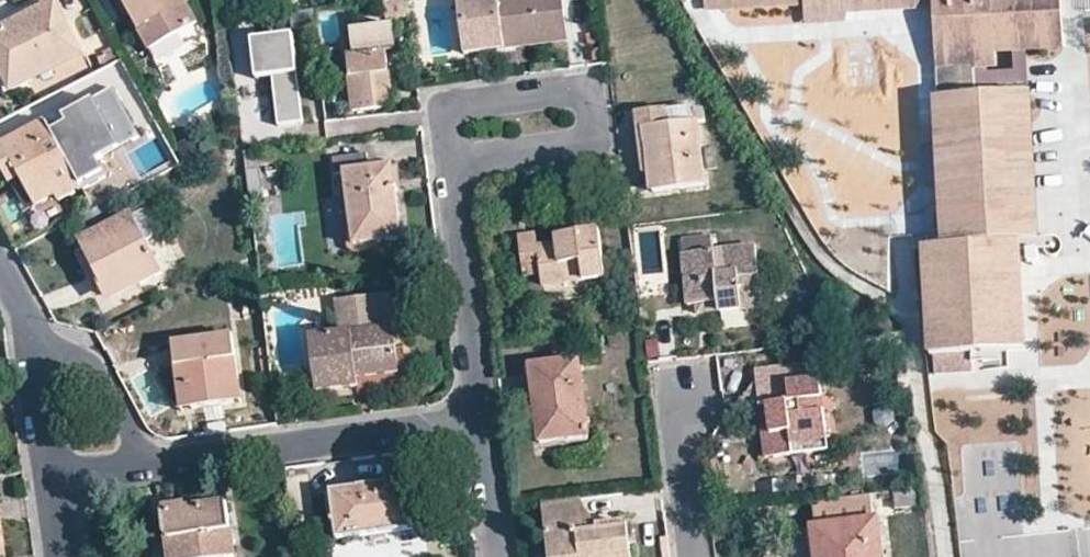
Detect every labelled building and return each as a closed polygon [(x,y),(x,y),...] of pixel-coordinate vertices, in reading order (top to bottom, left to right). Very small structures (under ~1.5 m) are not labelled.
[(195,24),(183,0),(121,0),(149,50),(195,24)] [(478,0),(459,0),(462,21),(480,18),(478,0)] [(480,18),(462,21),(466,53),(467,56),(503,51),(502,47),(501,38),(565,31),(562,0),(478,0),(480,18)] [(705,12),(804,7),(805,26),(845,23),(844,15),(932,10),(932,0),(705,0),(705,12)] [(973,71),(988,70),(996,69),(995,55),(1011,54),(1026,53),(1063,50),(1060,0),(932,0),(932,10),(936,72),(973,71)] [(77,54),(53,6),(0,32),(0,66),(10,87),(33,76),(77,54)] [(311,9),(289,12),(291,29),(313,26),(311,9)] [(503,51),(567,42),(565,31),(501,38),(502,47),(503,51)] [(297,74),(292,34),(251,39),(255,75),(272,73),(278,125),(303,122),(298,84),(294,84),(293,74),(297,74)] [(375,73),(387,72),(384,47),(378,47),(377,35),(353,39),(354,51),(345,52),(351,111),(379,107),(375,73)] [(973,71),(975,98),(1020,95),(1019,84),(1028,84),(1026,53),(1011,54),(1013,71),(988,73),(988,70),(973,71)] [(38,85),(82,63),(77,54),(33,76),(38,85)] [(375,73),(379,107),(391,106),(387,72),(375,73)] [(65,121),(49,129),(82,188),(106,174),(98,159),(141,135),(113,85),(61,114),(65,121)] [(944,246),(1017,241),(1036,241),(1028,94),(1020,95),(975,98),(936,100),(944,246)] [(652,191),(706,184),(696,106),(637,114),(644,174),(649,173),(652,191)] [(57,202),(82,188),(49,129),(44,121),(0,145),(0,166),(10,184),(20,179),(25,190),(35,207),(55,196),(57,202)] [(371,168),(369,154),(334,159),(336,172),(343,172),(371,168)] [(386,185),(395,184),(393,165),(383,167),(386,185)] [(355,201),(360,245),(402,239),(395,184),(386,185),(383,167),(371,168),(343,172),(347,202),(355,201)] [(264,197),(260,170),(244,172),(248,199),(264,197)] [(20,179),(10,184),(16,195),(25,190),(20,179)] [(55,196),(35,207),(39,214),(59,204),(57,202),(55,196)] [(355,201),(347,202),(352,246),(360,245),(355,201)] [(128,281),(132,288),(161,273),(131,215),(78,242),(94,271),(91,273),(102,295),(128,281)] [(557,236),(579,233),(577,221),(556,223),(557,236)] [(560,265),(563,284),(605,279),(599,230),(579,233),(557,236),(559,244),(538,245),(541,267),(560,265)] [(541,273),(541,267),(538,245),(536,234),(519,236),(524,274),(541,273)] [(684,254),(714,250),(712,236),(683,239),(684,254)] [(925,248),(926,264),(931,356),(1023,351),(1017,241),(944,246),(925,248)] [(720,301),(721,311),(762,306),(755,246),(714,250),(684,254),(690,304),(696,303),(720,301)] [(543,287),(563,284),(560,265),(541,267),(541,273),(543,287)] [(128,281),(102,295),(106,303),(132,288),(128,281)] [(398,373),(392,325),(387,293),(334,299),(339,332),(309,336),(316,392),(358,387),(357,378),(398,373)] [(697,313),(721,311),(720,301),(696,303),(697,313)] [(190,408),(231,402),(228,381),(238,379),(231,334),(172,342),(177,388),(187,387),(190,408)] [(542,440),(588,435),(579,361),(533,367),(542,440)] [(793,446),(828,442),(819,363),(786,367),(788,382),(759,386),(761,407),(769,406),(775,457),(794,454),(793,446)] [(788,382),(786,367),(756,371),(759,386),(788,382)] [(228,381),(231,402),(241,401),(238,379),(228,381)] [(187,387),(177,388),(179,409),(190,408),(187,387)] [(765,458),(775,457),(769,406),(761,407),(759,407),(765,458)] [(795,457),(829,452),(828,442),(793,446),(794,454),(795,457)] [(336,539),(417,528),(410,480),(330,491),(336,539)] [(909,507),(924,506),(922,493),(921,486),(902,489),(906,498),(909,507)] [(902,489),(895,490),(897,509),(909,507),(906,498),(902,489)] [(581,497),(542,502),(547,535),(550,556),(632,556),(628,525),(599,528),(581,497)] [(225,502),(185,507),(184,502),(161,506),(164,534),(166,537),(167,538),(170,539),(172,540),(175,540),(177,556),(232,556),(225,502)] [(877,523),(813,529),(816,556),(881,556),(877,523)] [(175,540),(164,542),(166,556),(177,556),(175,540)]
